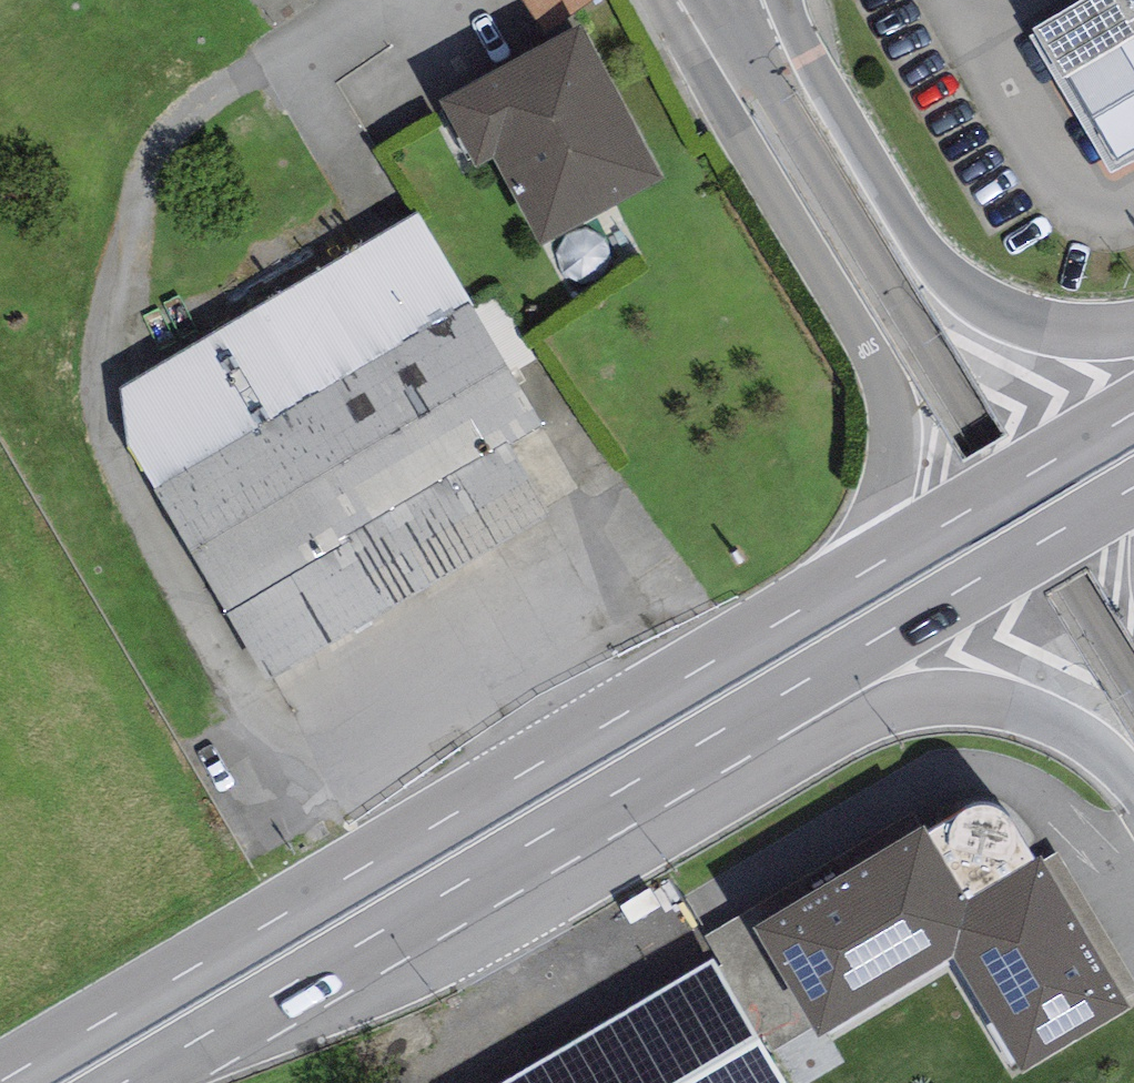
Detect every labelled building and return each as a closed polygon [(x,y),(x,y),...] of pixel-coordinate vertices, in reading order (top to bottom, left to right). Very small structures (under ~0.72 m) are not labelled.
[(546,32),(592,0),(524,0),(546,32)] [(1032,28),(1036,33),(1114,162),(1133,150),(1133,0),(1079,0),(1032,28)] [(581,23),(439,100),(476,168),(496,158),(543,244),(665,177),(581,23)] [(1114,162),(1036,33),(1030,35),(1110,173),(1133,161),(1133,150),(1114,162)] [(544,422),(418,210),(123,385),(130,448),(269,682),(552,514),(509,443),(544,422)] [(923,826),(752,928),(813,1028),(817,1036),(953,956),(1023,1074),(1132,1009),(1043,862),(1040,856),(1035,859),(1012,823),(1004,813),(996,809),(987,806),(979,805),(966,808),(927,833),(923,826)] [(769,1058),(813,1028),(752,928),(739,915),(705,937),(723,963),(717,969),(769,1058)] [(711,959),(500,1082),(784,1082),(769,1058),(717,969),(711,959)]
